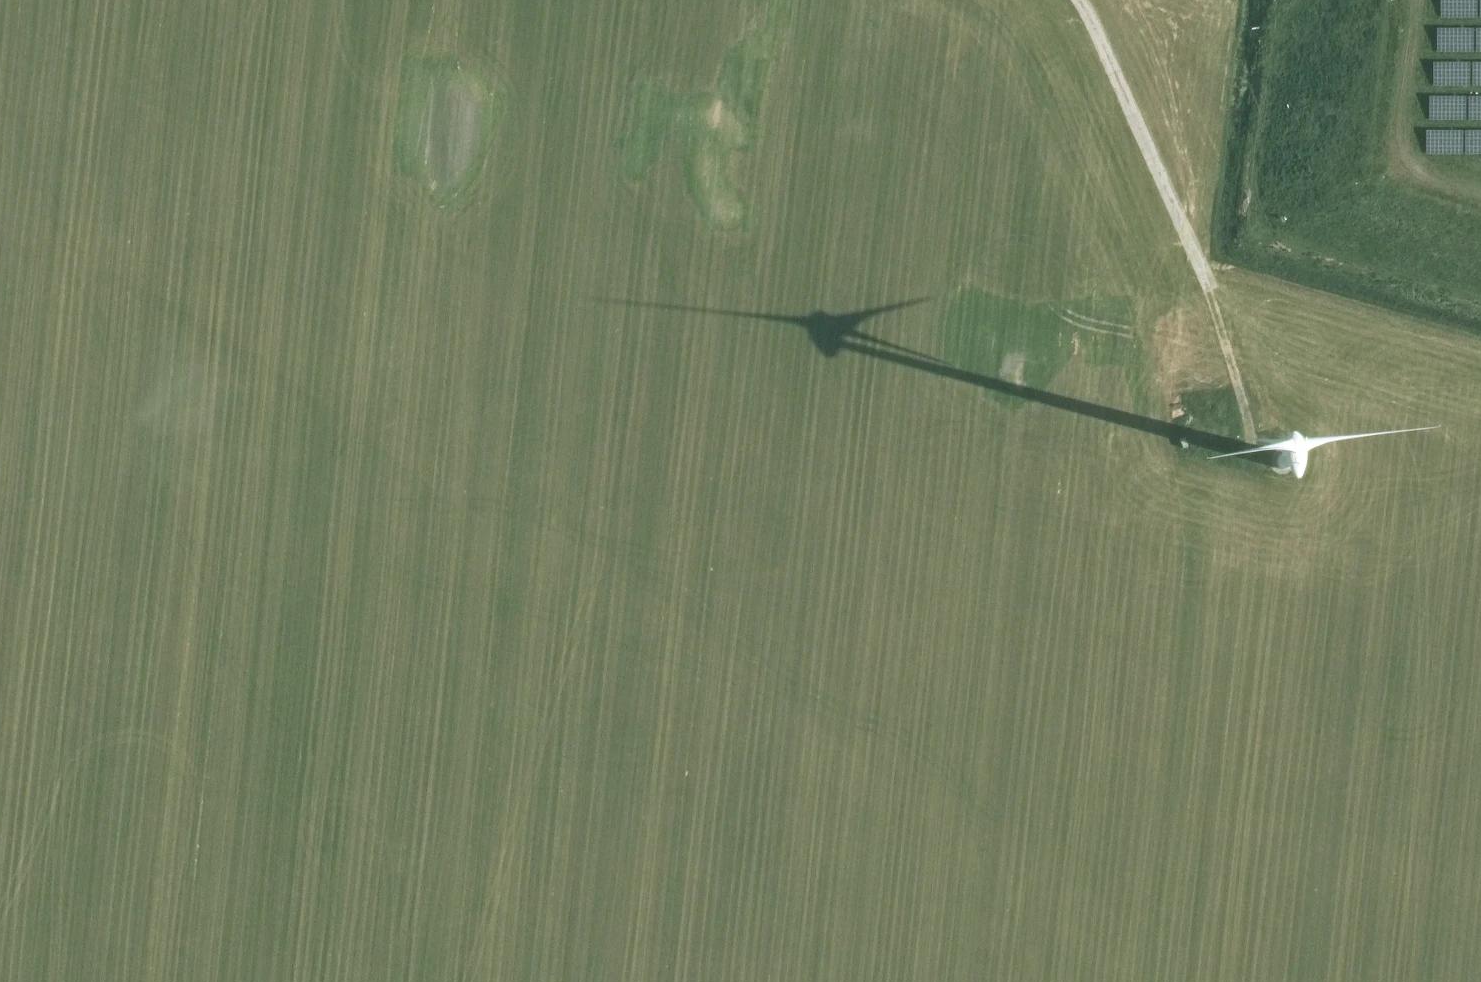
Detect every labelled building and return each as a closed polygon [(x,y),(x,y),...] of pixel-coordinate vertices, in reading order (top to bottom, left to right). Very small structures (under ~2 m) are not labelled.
[(1294,461),(1294,460),(1293,460),(1293,459),(1293,458),(1293,457),(1292,457),(1292,456),(1291,455),(1290,454),(1289,454),(1289,453),(1288,453),(1287,453),(1286,453),(1285,453),(1284,453),(1283,453),(1282,453),(1281,453),(1281,454),(1280,454),(1279,455),(1278,456),(1278,457),(1277,457),(1277,458),(1277,459),(1276,460),(1276,461),(1276,462),(1276,463),(1277,463),(1277,464),(1277,465),(1277,466),(1278,466),(1278,467),(1279,467),(1279,468),(1280,468),(1280,469),(1281,469),(1282,469),(1283,470),(1284,470),(1285,470),(1286,470),(1287,470),(1287,469),(1288,469),(1289,469),(1290,468),(1291,468),(1291,467),(1292,467),(1292,466),(1293,465),(1293,464),(1293,463),(1294,462),(1294,461)]
